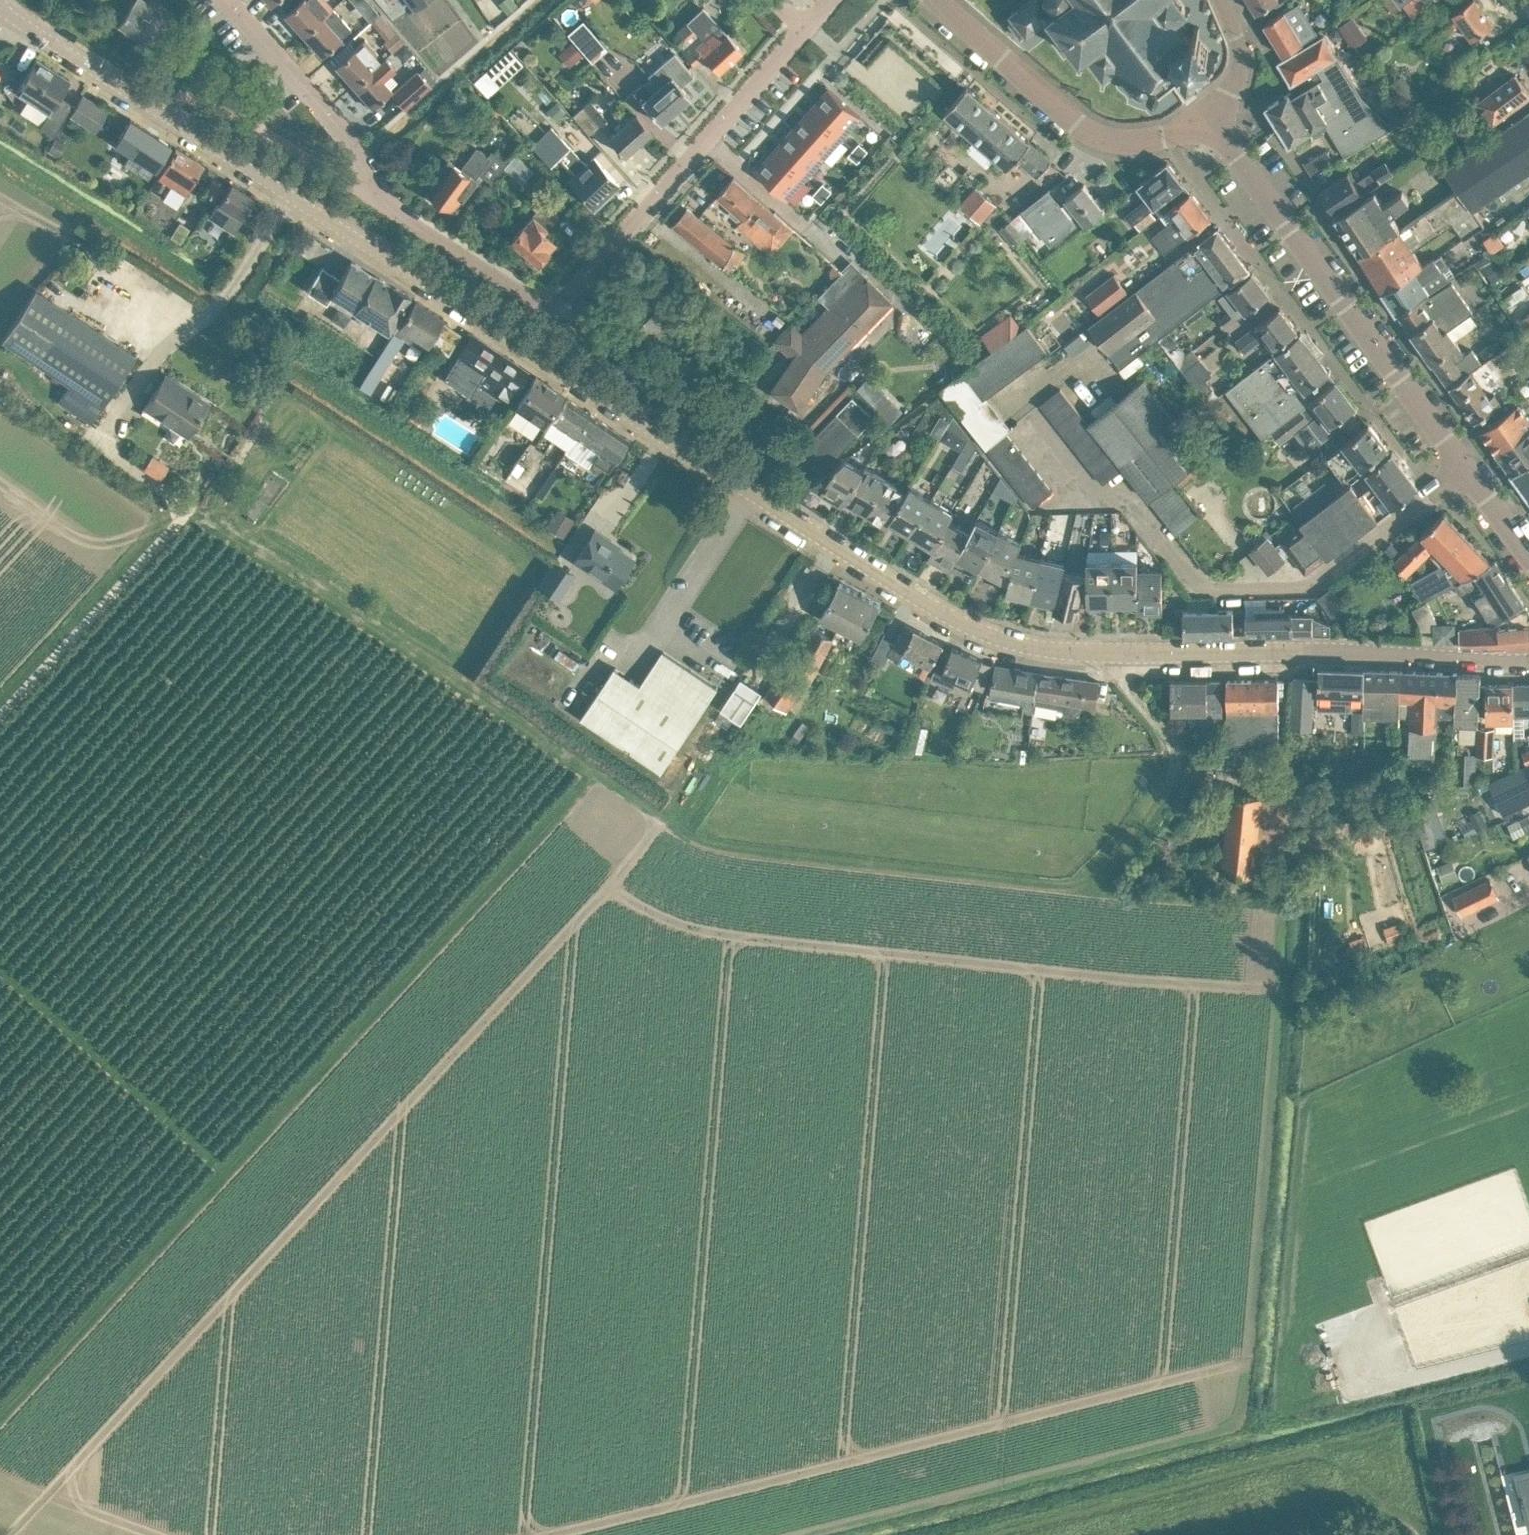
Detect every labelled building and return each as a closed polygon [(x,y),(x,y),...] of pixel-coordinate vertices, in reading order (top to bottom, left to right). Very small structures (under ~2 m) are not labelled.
[(165,14),(144,0),(134,0),(118,25),(146,43),(165,14)] [(284,13),(285,14),(285,18),(290,25),(294,25),(303,34),(332,8),(325,0),(298,0),(284,13)] [(424,1),(425,0),(408,0),(414,8),(424,1)] [(1011,13),(1014,18),(1010,22),(1022,37),(1026,34),(1027,34),(1047,19),(1066,45),(1070,42),(1080,55),(1079,59),(1082,60),(1083,55),(1089,51),(1104,71),(1103,75),(1106,75),(1106,71),(1117,63),(1119,66),(1119,68),(1119,69),(1120,71),(1121,73),(1122,75),(1124,76),(1126,77),(1128,77),(1131,82),(1131,86),(1132,87),(1133,89),(1133,90),(1135,91),(1136,93),(1137,93),(1139,94),(1141,95),(1143,95),(1145,95),(1148,93),(1150,92),(1150,91),(1151,89),(1152,88),(1153,89),(1157,90),(1161,87),(1161,84),(1184,66),(1188,71),(1187,77),(1193,78),(1194,71),(1212,57),(1219,58),(1220,52),(1213,51),(1199,33),(1200,26),(1194,25),(1193,32),(1189,35),(1187,32),(1187,30),(1187,29),(1186,27),(1185,26),(1185,25),(1184,24),(1182,22),(1180,21),(1178,21),(1176,18),(1187,10),(1190,10),(1191,8),(1187,7),(1181,0),(1028,0),(1011,13)] [(1276,0),(1249,0),(1256,12),(1276,0)] [(1414,13),(1427,5),(1424,0),(1413,0),(1407,4),(1414,13)] [(1475,0),(1471,0),(1421,37),(1429,47),(1461,23),(1473,39),(1493,24),(1475,0)] [(1283,54),(1300,44),(1316,34),(1296,3),(1284,11),(1281,13),(1264,23),(1283,54)] [(332,8),(303,34),(321,55),(324,52),(330,58),(346,43),(340,37),(351,28),(332,7),(332,8)] [(718,72),(742,50),(726,33),(702,7),(685,23),(671,35),(681,46),(678,48),(679,50),(693,65),(703,56),(718,72)] [(200,18),(193,25),(200,33),(207,26),(200,18)] [(592,62),(607,49),(583,20),(568,33),(592,62)] [(1365,143),(1393,125),(1362,95),(1336,57),(1322,34),(1295,52),(1285,58),(1277,62),(1290,83),(1288,85),(1292,90),(1267,106),(1270,112),(1267,114),(1282,139),(1286,137),(1290,143),(1312,129),(1316,136),(1324,131),(1320,124),(1327,120),(1348,154),(1365,143)] [(346,43),(330,58),(335,64),(353,85),(383,59),(382,58),(364,38),(355,47),(349,40),(346,43)] [(570,66),(583,54),(571,41),(558,53),(570,66)] [(1460,71),(1480,56),(1468,41),(1449,56),(1460,71)] [(643,84),(633,92),(646,107),(659,122),(689,96),(680,85),(693,74),(679,59),(675,53),(649,76),(658,86),(650,93),(643,84)] [(383,59),(353,85),(363,95),(360,99),(366,107),(371,104),(372,106),(391,89),(383,79),(396,67),(386,56),(385,55),(382,58),(383,59)] [(52,134),(61,120),(72,103),(60,96),(70,80),(36,58),(16,90),(49,111),(39,125),(52,134)] [(405,104),(427,84),(418,73),(395,94),(405,104)] [(1478,101),(1499,130),(1519,115),(1513,107),(1528,96),(1528,91),(1516,73),(1478,101)] [(1029,142),(967,86),(947,110),(947,109),(945,111),(976,137),(967,148),(986,166),(996,154),(1010,166),(1019,156),(1039,175),(1052,160),(1030,141),(1029,142)] [(828,87),(810,108),(842,137),(861,116),(828,87)] [(554,93),(534,111),(548,126),(567,109),(554,93)] [(95,128),(96,127),(107,110),(82,94),(71,113),(95,128)] [(495,121),(503,115),(489,99),(481,106),(495,121)] [(583,106),(573,115),(589,135),(600,126),(607,120),(589,100),(583,106)] [(842,137),(810,108),(792,129),(824,158),(842,137)] [(1444,168),(1458,188),(1474,210),(1528,172),(1528,110),(1444,168)] [(609,136),(608,137),(610,139),(623,154),(650,130),(637,115),(635,113),(616,130),(609,136)] [(155,167),(160,160),(170,143),(130,118),(115,141),(155,167)] [(551,127),(532,145),(551,165),(559,158),(574,174),(567,181),(580,194),(594,208),(619,184),(605,169),(593,157),(586,163),(551,127)] [(792,129),(773,149),(806,178),(824,158),(792,129)] [(58,155),(66,143),(57,137),(49,149),(58,155)] [(859,142),(854,148),(863,156),(868,150),(859,142)] [(185,192),(192,181),(203,164),(176,147),(153,185),(164,191),(169,182),(185,192)] [(488,156),(476,148),(462,168),(448,158),(436,174),(425,190),(426,190),(425,191),(426,192),(426,191),(451,210),(452,209),(451,208),(460,197),(461,198),(462,196),(461,196),(466,189),(467,187),(470,183),(469,182),(478,170),(492,180),(506,162),(491,152),(488,156)] [(854,148),(848,154),(857,162),(863,156),(854,148)] [(788,199),(806,178),(773,149),(755,170),(788,199)] [(1327,149),(1306,162),(1313,173),(1333,160),(1327,149)] [(515,154),(505,166),(522,181),(532,170),(515,154)] [(1147,198),(1125,215),(1132,224),(1135,222),(1151,210),(1154,207),(1160,215),(1170,207),(1191,191),(1168,161),(1164,164),(1137,185),(1147,198)] [(1335,211),(1395,172),(1388,161),(1356,181),(1349,171),(1320,189),(1335,211)] [(1326,167),(1318,173),(1323,181),(1332,176),(1326,167)] [(734,175),(717,195),(732,208),(730,210),(730,212),(739,220),(741,220),(742,218),(744,219),(751,211),(774,231),(784,219),(774,211),(735,176),(734,175)] [(215,199),(225,183),(214,176),(204,191),(215,199)] [(234,232),(243,216),(255,198),(231,182),(219,200),(208,217),(234,232)] [(823,182),(818,188),(826,196),(832,190),(823,182)] [(1033,202),(1024,209),(1038,226),(1051,242),(1075,222),(1071,217),(1077,212),(1087,224),(1105,210),(1103,208),(1102,207),(1105,205),(1098,196),(1095,198),(1085,186),(1086,185),(1084,183),(1078,188),(1066,197),(1068,200),(1061,205),(1049,189),(1033,202)] [(980,220),(995,202),(976,185),(960,203),(980,220)] [(818,188),(812,194),(821,202),(826,196),(818,188)] [(1484,224),(1474,210),(1458,188),(1411,221),(1401,228),(1359,255),(1382,291),(1424,264),(1415,250),(1455,223),(1465,237),(1484,224)] [(1384,202),(1375,189),(1350,205),(1334,217),(1359,255),(1401,228),(1391,213),(1409,201),(1402,191),(1384,202)] [(1168,224),(1152,236),(1164,253),(1195,229),(1211,217),(1191,191),(1170,207),(1160,215),(1168,224)] [(537,262),(555,242),(544,231),(558,215),(543,202),(524,224),(511,239),(526,252),(525,253),(525,257),(531,263),(536,262),(537,262)] [(835,205),(827,219),(838,225),(846,211),(835,205)] [(732,276),(744,252),(735,246),(702,221),(687,208),(672,225),(732,276)] [(1518,208),(1489,225),(1496,238),(1525,221),(1518,208)] [(1024,209),(1012,219),(1026,236),(1038,226),(1024,209)] [(1014,245),(1026,236),(1012,219),(1000,228),(1014,245)] [(1137,289),(1089,326),(1109,351),(1121,367),(1159,338),(1169,330),(1225,287),(1250,268),(1250,267),(1249,265),(1248,265),(1220,228),(1219,228),(1219,226),(1218,227),(1218,226),(1202,238),(1183,253),(1170,263),(1136,289),(1137,289)] [(1277,275),(1285,270),(1273,251),(1265,257),(1277,275)] [(1424,264),(1382,291),(1396,312),(1413,301),(1433,288),(1455,274),(1448,264),(1442,253),(1434,258),(1424,264)] [(1494,262),(1485,268),(1494,281),(1503,275),(1494,262)] [(355,266),(349,263),(339,278),(323,267),(307,290),(326,302),(331,293),(387,330),(398,312),(409,295),(393,285),(392,286),(375,275),(373,279),(367,275),(369,271),(356,263),(355,266)] [(854,266),(851,263),(843,271),(835,279),(818,296),(828,306),(802,333),(791,323),(775,340),(794,358),(772,390),(800,409),(811,393),(827,369),(893,302),(854,266)] [(1220,297),(1230,309),(1237,319),(1246,311),(1254,305),(1269,293),(1252,271),(1236,283),(1229,289),(1220,297)] [(1099,314),(1129,292),(1114,273),(1085,295),(1099,314)] [(1466,355),(1448,330),(1473,312),(1452,282),(1421,301),(1400,316),(1449,386),(1470,371),(1481,362),(1472,350),(1466,355)] [(26,305),(3,341),(35,362),(43,368),(67,384),(56,402),(89,424),(91,421),(103,403),(124,372),(135,355),(69,311),(38,290),(37,289),(26,305)] [(431,342),(444,322),(441,320),(443,317),(414,298),(398,323),(427,342),(428,340),(431,342)] [(1274,348),(1297,330),(1280,307),(1257,325),(1235,342),(1242,351),(1264,334),(1274,348)] [(1225,328),(1237,319),(1230,309),(1218,319),(1225,328)] [(1009,312),(982,333),(994,348),(1010,336),(1021,328),(1009,312)] [(765,339),(773,325),(762,319),(754,334),(765,339)] [(448,353),(450,349),(461,333),(444,322),(431,342),(448,353)] [(994,348),(952,380),(962,394),(972,387),(983,401),(988,396),(1039,357),(1047,351),(1027,324),(1021,328),(1010,336),(994,348)] [(1186,352),(1169,330),(1159,338),(1183,370),(1200,358),(1192,348),(1186,352)] [(508,403),(518,388),(529,372),(471,332),(460,349),(442,377),(489,407),(496,395),(508,403)] [(1308,342),(1301,334),(1302,334),(1300,332),(1244,375),(1226,390),(1263,438),(1271,431),(1289,417),(1311,399),(1336,380),(1330,372),(1331,371),(1329,370),(1313,349),(1317,346),(1312,339),(1308,342)] [(1484,358),(1494,351),(1489,344),(1479,351),(1484,358)] [(1200,358),(1183,370),(1195,386),(1203,396),(1213,388),(1205,378),(1212,373),(1200,358)] [(1109,393),(1118,385),(1096,362),(1087,370),(1109,393)] [(1449,386),(1481,430),(1516,405),(1510,397),(1501,403),(1494,394),(1489,397),(1470,371),(1449,386)] [(551,411),(552,410),(563,393),(536,375),(517,404),(543,422),(550,411),(551,411)] [(177,390),(162,380),(143,408),(186,437),(198,420),(209,404),(181,385),(177,390)] [(1120,461),(1175,419),(1143,380),(1089,422),(1120,461)] [(1289,417),(1271,431),(1280,443),(1308,421),(1323,440),(1336,431),(1331,425),(1340,418),(1356,406),(1336,380),(1311,399),(1289,417)] [(1049,414),(1069,398),(1061,388),(1041,404),(1049,414)] [(831,462),(844,448),(875,416),(853,396),(809,442),(831,462)] [(576,435),(591,413),(567,397),(535,445),(544,451),(552,437),(567,447),(576,435)] [(1056,424),(1077,408),(1069,398),(1049,414),(1056,424)] [(1528,428),(1528,417),(1519,403),(1516,405),(1481,430),(1496,451),(1528,428)] [(1064,434),(1084,418),(1077,408),(1056,424),(1064,434)] [(422,426),(427,418),(415,410),(410,418),(422,426)] [(567,447),(565,450),(587,466),(592,459),(607,469),(614,460),(614,461),(628,440),(629,439),(614,428),(591,413),(576,435),(567,447)] [(786,435),(793,425),(780,415),(772,426),(786,435)] [(940,415),(931,431),(940,437),(950,421),(940,415)] [(1072,444),(1093,428),(1084,418),(1064,434),(1072,444)] [(1177,534),(1193,521),(1203,513),(1186,491),(1176,479),(1198,462),(1205,456),(1175,419),(1120,461),(1177,534)] [(1354,473),(1362,467),(1388,447),(1369,423),(1344,443),(1335,450),(1354,473)] [(1080,453),(1100,437),(1093,428),(1072,444),(1080,453)] [(1496,451),(1512,473),(1528,461),(1528,428),(1496,451)] [(995,458),(1016,443),(1007,432),(987,448),(988,449),(988,448),(995,458)] [(1087,463),(1107,447),(1100,437),(1080,453),(1087,463)] [(1003,467),(1022,452),(1016,443),(995,458),(1003,467)] [(1095,473),(1115,457),(1107,447),(1087,463),(1095,473)] [(1010,477),(1030,461),(1022,452),(1003,467),(1010,477)] [(1328,557),(1415,492),(1398,463),(1399,462),(1392,452),(1367,471),(1374,480),(1359,492),(1352,482),(1335,495),(1309,515),(1301,522),(1302,523),(1280,540),(1305,572),(1326,556),(1328,557)] [(1103,483),(1123,467),(1115,457),(1095,473),(1103,483)] [(843,505),(846,501),(865,470),(845,459),(837,465),(833,472),(830,470),(811,485),(821,491),(821,492),(843,505)] [(1018,487),(1038,471),(1030,461),(1010,477),(1018,487)] [(1512,473),(1528,497),(1528,461),(1512,473)] [(517,476),(523,467),(517,462),(511,471),(517,476)] [(867,513),(888,478),(867,466),(865,470),(846,501),(867,513)] [(1025,496),(1045,481),(1038,471),(1018,487),(1025,496)] [(888,526),(891,521),(908,491),(888,478),(867,513),(888,526)] [(1033,506),(1053,491),(1045,481),(1025,496),(1033,506)] [(571,488),(560,506),(577,517),(589,500),(571,488)] [(913,535),(928,509),(933,501),(911,488),(908,491),(891,521),(913,535)] [(1317,490),(1300,503),(1309,515),(1326,502),(1317,490)] [(934,547),(948,523),(954,512),(933,501),(928,509),(913,535),(934,547)] [(1423,534),(1394,562),(1406,575),(1429,552),(1440,564),(1424,573),(1436,595),(1456,583),(1492,561),(1444,513),(1422,534),(1423,534)] [(981,567),(991,548),(1000,531),(978,520),(970,535),(958,556),(980,567),(981,566),(981,567)] [(951,570),(958,556),(970,535),(948,523),(934,547),(928,558),(951,570)] [(613,586),(633,558),(607,540),(608,538),(595,530),(574,560),(613,586)] [(1009,580),(1016,553),(1021,542),(1000,531),(991,548),(981,567),(1002,578),(1003,577),(1009,580)] [(1269,571),(1285,558),(1267,536),(1251,549),(1269,571)] [(1033,598),(1042,559),(1016,553),(1009,580),(1007,591),(1033,598)] [(1055,603),(1063,572),(1064,564),(1042,559),(1033,598),(1055,603)] [(1524,603),(1495,559),(1492,561),(1456,583),(1462,592),(1467,589),(1478,604),(1484,613),(1490,624),(1507,614),(1524,603)] [(559,600),(576,574),(554,560),(537,585),(559,600)] [(1087,603),(1114,602),(1114,561),(1088,560),(1088,577),(1087,601),(1087,603)] [(1138,570),(1137,561),(1117,561),(1114,561),(1114,602),(1137,602),(1137,570),(1138,570)] [(1137,612),(1162,611),(1162,570),(1138,570),(1137,570),(1137,602),(1137,612)] [(1078,616),(1081,601),(1087,601),(1088,577),(1063,572),(1055,603),(1053,610),(1078,616)] [(861,639),(871,621),(881,604),(840,582),(821,617),(861,639)] [(1419,604),(1413,607),(1420,621),(1421,629),(1432,629),(1432,621),(1437,621),(1428,599),(1423,602),(1419,604)] [(1451,603),(1454,625),(1474,622),(1472,601),(1451,603)] [(1526,606),(1510,617),(1493,627),(1461,625),(1460,646),(1485,647),(1485,648),(1528,646),(1528,610),(1526,606)] [(1330,634),(1330,631),(1330,623),(1312,615),(1284,614),(1284,607),(1255,608),(1255,613),(1253,613),(1253,614),(1245,615),(1246,634),(1330,634)] [(1184,636),(1234,634),(1233,609),(1183,611),(1184,636)] [(915,628),(905,623),(895,643),(882,637),(872,656),(885,663),(889,654),(900,660),(906,650),(926,662),(919,674),(925,677),(934,661),(944,643),(915,628)] [(1436,640),(1453,639),(1453,624),(1436,625),(1436,640)] [(779,676),(765,695),(785,709),(798,690),(802,694),(832,639),(816,627),(786,682),(779,676)] [(983,689),(985,682),(993,664),(982,660),(982,659),(953,647),(943,671),(935,668),(932,677),(953,686),(957,678),(983,689)] [(718,687),(663,650),(641,684),(615,666),(581,717),(661,771),(718,687)] [(1034,709),(1039,672),(997,665),(993,684),(992,696),(1026,701),(1024,708),(1034,710),(1034,709)] [(1365,713),(1365,669),(1319,667),(1318,707),(1350,708),(1364,708),(1365,713)] [(1400,714),(1401,670),(1365,669),(1365,713),(1391,714),(1391,717),(1390,717),(1389,738),(1399,738),(1400,714)] [(1455,716),(1456,697),(1457,672),(1401,670),(1400,714),(1411,714),(1410,751),(1437,752),(1438,715),(1455,716)] [(1096,704),(1100,680),(1039,672),(1034,709),(1080,716),(1082,701),(1096,704)] [(1456,697),(1455,716),(1456,716),(1456,726),(1474,727),(1473,739),(1478,740),(1479,727),(1479,713),(1480,693),(1481,684),(1481,673),(1457,672),(1456,697)] [(742,678),(721,708),(742,722),(762,692),(742,678)] [(1312,727),(1313,699),(1314,679),(1294,678),(1291,724),(1291,726),(1312,727)] [(1207,680),(1207,679),(1172,679),(1172,710),(1203,710),(1203,739),(1210,739),(1210,734),(1211,735),(1223,712),(1223,700),(1223,680),(1207,680)] [(1279,679),(1227,679),(1227,699),(1227,706),(1227,736),(1233,742),(1273,742),(1279,736),(1279,693),(1279,679)] [(1513,683),(1486,684),(1486,704),(1487,719),(1496,719),(1514,719),(1514,714),(1513,683)] [(1514,714),(1522,714),(1528,714),(1528,683),(1513,683),(1514,714)] [(1494,755),(1495,728),(1479,727),(1477,752),(1477,754),(1494,755)] [(1466,752),(1465,784),(1476,784),(1476,782),(1477,754),(1477,752),(1476,752),(1466,752)] [(1489,782),(1504,815),(1528,803),(1528,772),(1525,765),(1489,782)] [(1228,813),(1222,872),(1254,875),(1262,796),(1230,793),(1228,813)] [(1468,868),(1474,882),(1516,864),(1510,850),(1468,868)] [(1492,877),(1454,895),(1463,914),(1501,896),(1492,877)] [(1518,1477),(1522,1494),(1521,1495),(1522,1502),(1524,1501),(1528,1519),(1528,1474),(1518,1477)]
